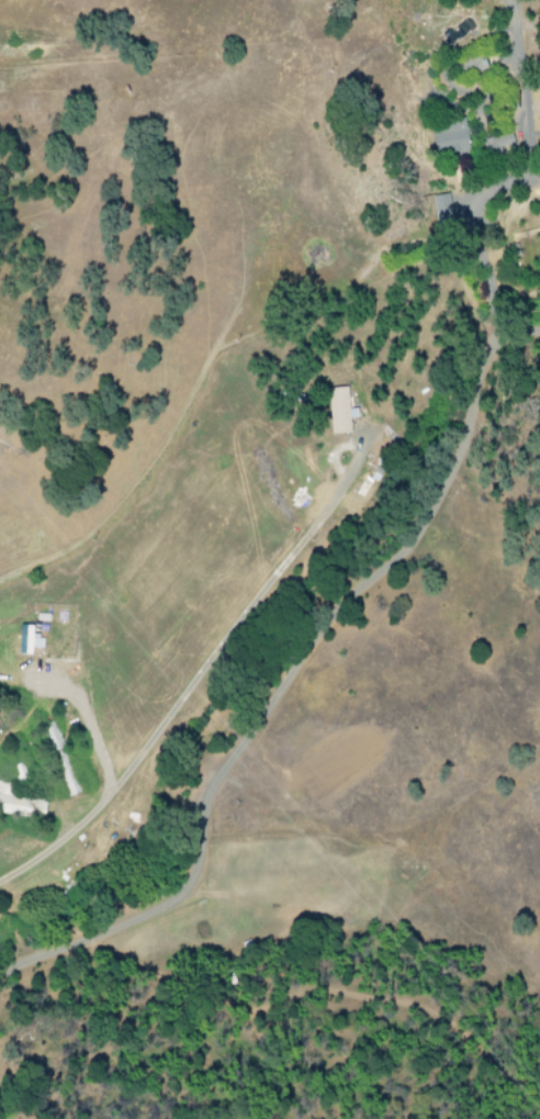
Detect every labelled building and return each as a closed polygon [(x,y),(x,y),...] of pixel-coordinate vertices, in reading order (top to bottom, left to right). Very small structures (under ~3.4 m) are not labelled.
[(461,63),(467,75),(484,66),(478,54),(461,63)] [(427,125),(431,150),(442,148),(442,154),(455,152),(456,157),(466,155),(460,120),(427,125)] [(481,139),(485,158),(512,152),(508,133),(481,139)] [(430,195),(432,218),(448,216),(446,194),(430,195)] [(327,433),(345,433),(343,386),(325,387),(327,433)] [(28,648),(39,648),(40,636),(29,636),(29,625),(16,625),(15,654),(28,654),(28,648)] [(78,792),(51,721),(40,726),(67,796),(78,792)] [(40,817),(42,801),(13,796),(14,784),(0,782),(0,811),(40,817)]
